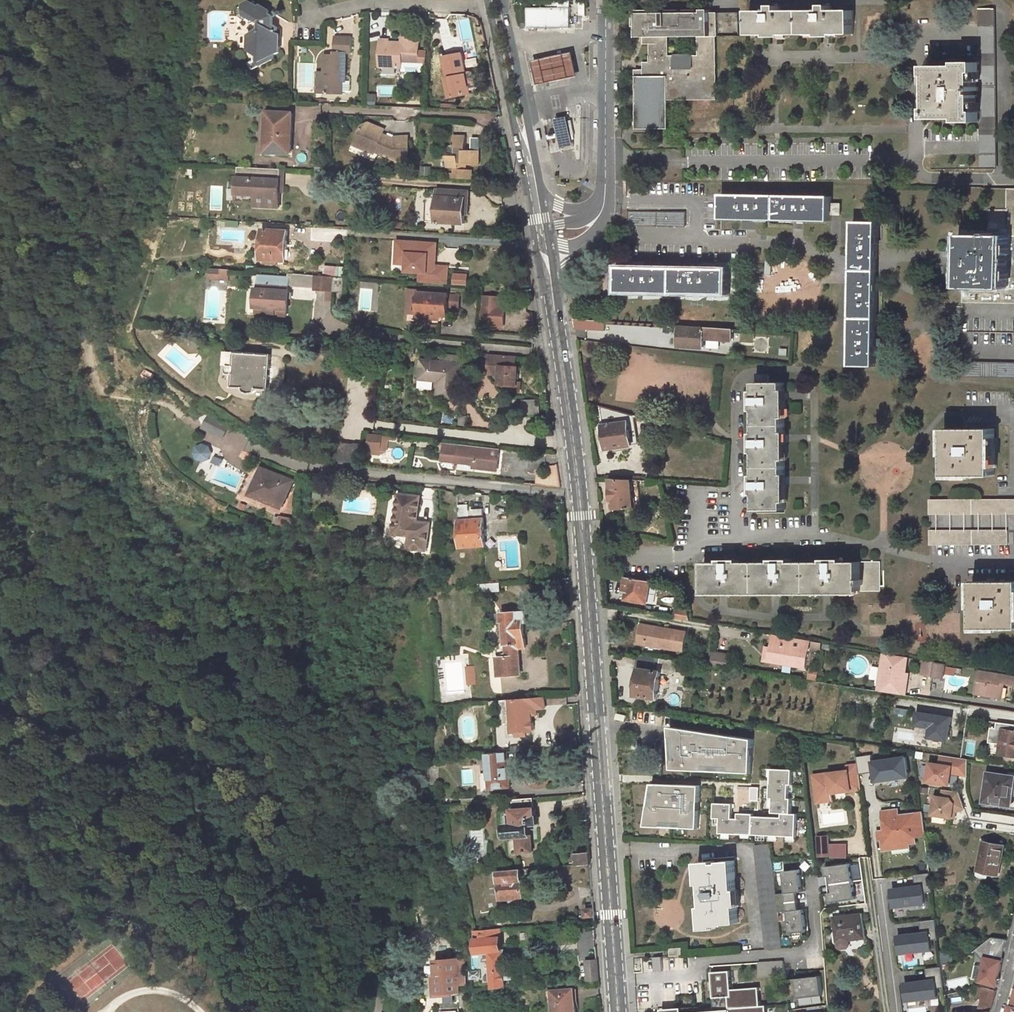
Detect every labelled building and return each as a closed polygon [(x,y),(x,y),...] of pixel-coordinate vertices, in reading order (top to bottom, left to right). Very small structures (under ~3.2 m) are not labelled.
[(272,27),(273,10),(247,5),(235,7),(235,22),(248,25),(254,23),(257,26),(257,34),(244,38),(244,52),(254,55),(257,55),(257,62),(259,64),(273,60),(273,55),(279,54),(279,48),(276,46),(276,27),(272,27)] [(995,151),(996,19),(993,19),(993,5),(980,5),(980,59),(979,70),(977,70),(977,108),(980,108),(980,119),(979,166),(994,166),(993,151),(995,151)] [(573,25),(573,6),(529,7),(530,26),(573,25)] [(854,32),(854,8),(750,9),(750,33),(854,32)] [(636,36),(650,36),(650,61),(643,61),(644,68),(636,69),(637,128),(669,128),(669,100),(715,99),(715,35),(717,35),(717,11),(710,12),(709,9),(701,9),(702,12),(698,12),(698,9),(667,9),(667,12),(655,12),(656,9),(633,9),(633,26),(636,26),(636,36)] [(740,33),(740,13),(718,13),(718,32),(740,33)] [(341,77),(343,78),(344,55),(350,55),(350,36),(333,36),(332,54),(323,53),(323,72),(321,72),(320,94),(341,95),(341,77)] [(417,64),(418,38),(400,38),(400,43),(399,48),(387,47),(387,43),(387,40),(378,40),(378,68),(386,68),(397,69),(399,69),(399,64),(417,64)] [(469,94),(461,53),(441,57),(446,79),(448,78),(453,98),(469,94)] [(577,77),(573,53),(534,62),(540,84),(577,77)] [(979,70),(980,59),(960,59),(960,65),(928,65),(928,76),(931,76),(932,102),(928,102),(928,112),(961,112),(961,119),(980,119),(980,108),(977,108),(977,70),(979,70)] [(453,98),(448,78),(446,79),(443,79),(447,99),(453,98)] [(380,95),(392,95),(392,86),(380,85),(380,95)] [(368,94),(369,106),(377,105),(376,94),(368,94)] [(291,114),(266,113),(264,153),(289,154),(291,114)] [(561,148),(575,145),(570,116),(555,119),(561,148)] [(374,151),(394,161),(398,160),(407,160),(408,149),(408,138),(393,139),(382,135),(384,129),(370,122),(361,126),(355,138),(359,143),(358,145),(373,153),(374,151)] [(447,154),(447,166),(458,166),(458,168),(452,168),(452,172),(448,171),(448,176),(476,178),(476,173),(472,172),(472,169),(465,169),(466,164),(479,165),(479,151),(472,150),(466,150),(466,135),(453,135),(453,146),(452,154),(447,154)] [(479,151),(480,138),(472,137),(472,150),(479,151)] [(285,206),(288,168),(244,166),(243,193),(262,194),(261,201),(261,205),(285,206)] [(1007,186),(1006,235),(962,234),(960,300),(1013,301),(1013,186),(1007,186)] [(841,213),(841,202),(832,202),(832,195),(721,193),(721,218),(832,220),(831,213),(841,213)] [(470,209),(470,197),(439,195),(438,222),(465,224),(466,209),(470,209)] [(686,226),(686,211),(629,210),(629,225),(686,226)] [(876,337),(879,221),(854,220),(851,336),(852,336),(876,337)] [(288,261),(290,231),(265,230),(263,260),(288,261)] [(402,239),(397,239),(395,262),(407,263),(407,251),(401,251),(402,239)] [(436,241),(402,239),(401,251),(407,251),(407,263),(406,270),(420,271),(419,281),(447,282),(448,264),(435,263),(432,263),(432,257),(435,257),(436,241)] [(728,293),(728,269),(618,267),(618,291),(728,293)] [(209,281),(230,281),(230,269),(209,269),(209,281)] [(454,285),(469,286),(470,273),(455,272),(454,285)] [(317,289),(333,290),(334,276),(318,275),(317,289)] [(263,276),(262,284),(258,315),(270,317),(271,314),(286,316),(291,278),(281,277),(281,280),(272,279),(273,277),(263,276)] [(205,287),(204,318),(224,319),(225,287),(205,287)] [(448,293),(416,291),(415,313),(423,314),(423,316),(431,317),(431,314),(439,315),(446,315),(448,293)] [(317,302),(327,301),(326,292),(316,292),(317,302)] [(484,295),(484,304),(483,322),(502,324),(503,305),(497,305),(497,296),(484,295)] [(594,320),(575,319),(577,330),(592,331),(594,320)] [(306,331),(314,339),(323,329),(316,322),(306,331)] [(704,329),(681,328),(679,348),(703,350),(704,337),(720,338),(721,328),(705,327),(704,329)] [(876,337),(852,336),(851,366),(878,366),(877,337),(876,337)] [(779,355),(787,356),(789,348),(781,347),(779,355)] [(491,353),(490,371),(502,372),(501,376),(501,385),(509,385),(518,386),(518,382),(519,368),(516,367),(517,355),(491,353)] [(271,357),(236,354),(233,390),(243,391),(245,394),(248,396),(250,396),(252,396),(255,395),(258,392),(268,392),(271,357)] [(438,398),(458,400),(462,366),(468,367),(468,357),(442,354),(441,362),(422,360),(420,381),(439,383),(438,398)] [(960,363),(960,378),(1013,379),(1013,364),(960,363)] [(769,376),(756,376),(756,382),(755,383),(755,398),(752,398),(752,406),(755,406),(756,441),(753,441),(753,449),(756,448),(756,483),(753,482),(753,490),(756,490),(756,510),(785,510),(784,384),(769,384),(769,376)] [(518,386),(509,385),(509,391),(522,391),(522,382),(518,382),(518,386)] [(524,414),(540,413),(539,399),(523,399),(524,414)] [(628,414),(599,407),(603,428),(599,429),(600,438),(604,438),(606,450),(633,446),(628,414)] [(223,438),(226,431),(205,421),(202,429),(223,438)] [(671,426),(661,423),(659,432),(669,434),(671,426)] [(997,428),(949,428),(949,475),(996,475),(997,428)] [(182,445),(187,443),(191,438),(189,432),(184,429),(177,431),(174,436),(176,442),(182,445)] [(386,437),(370,435),(369,446),(381,447),(382,439),(385,440),(386,437)] [(214,450),(200,442),(192,457),(207,464),(214,450)] [(364,445),(341,443),(339,461),(341,461),(341,463),(344,463),(344,461),(362,463),(364,445)] [(498,472),(500,450),(444,443),(443,456),(459,458),(458,464),(476,466),(480,470),(498,472)] [(246,460),(235,483),(251,491),(249,495),(263,502),(276,475),(246,460)] [(632,480),(609,478),(610,480),(608,480),(608,488),(610,488),(611,500),(614,499),(615,510),(634,508),(632,480)] [(233,488),(249,495),(251,491),(235,483),(233,488)] [(418,497),(397,494),(392,534),(408,536),(406,548),(424,551),(428,525),(415,523),(418,497)] [(930,498),(930,513),(1013,512),(1013,498),(930,498)] [(468,505),(458,506),(461,548),(486,546),(483,509),(468,510),(468,505)] [(256,514),(265,520),(270,513),(261,507),(256,514)] [(294,528),(296,519),(282,515),(279,524),(294,528)] [(1007,529),(930,529),(929,544),(1006,544),(1007,529)] [(727,564),(703,564),(704,592),(726,592),(726,595),(741,595),(741,592),(778,592),(778,595),(794,595),(794,591),(830,591),(830,594),(845,594),(845,591),(880,591),(879,562),(839,563),(839,560),(830,560),(830,563),(785,563),(785,560),(778,560),(778,563),(734,564),(734,561),(727,561),(727,564)] [(492,567),(480,568),(481,584),(493,583),(492,567)] [(651,582),(626,578),(625,584),(629,585),(626,601),(648,605),(651,582)] [(975,580),(974,626),(1013,627),(1013,580),(975,580)] [(481,592),(502,590),(501,582),(493,583),(481,584),(481,592)] [(691,620),(689,611),(677,609),(676,618),(691,620)] [(527,647),(525,621),(528,621),(527,611),(504,613),(504,623),(506,623),(509,657),(499,658),(501,676),(521,674),(520,657),(519,648),(527,647)] [(687,633),(639,625),(637,634),(645,636),(644,645),(683,652),(687,633)] [(645,636),(637,634),(635,644),(644,645),(645,636)] [(795,638),(773,634),(771,648),(769,659),(783,662),(783,665),(807,669),(810,652),(793,649),(795,638)] [(822,650),(823,643),(812,642),(812,649),(822,650)] [(771,648),(767,647),(764,662),(783,665),(783,662),(769,659),(771,648)] [(710,666),(728,669),(730,655),(713,652),(710,666)] [(907,660),(882,655),(877,691),(905,695),(908,677),(904,676),(905,672),(907,660)] [(659,699),(663,670),(676,672),(678,661),(641,656),(639,668),(641,669),(637,696),(659,699)] [(920,675),(933,677),(936,662),(923,660),(920,675)] [(943,678),(946,663),(937,662),(935,677),(943,678)] [(473,666),(465,667),(467,685),(474,684),(473,666)] [(976,668),(972,693),(997,697),(999,682),(1013,684),(1013,675),(976,668)] [(836,685),(807,680),(806,687),(835,691),(836,685)] [(849,702),(860,703),(862,694),(851,692),(849,702)] [(544,697),(510,700),(511,723),(512,733),(518,733),(518,737),(527,737),(527,732),(533,732),(533,730),(534,729),(534,723),(532,723),(531,710),(545,709),(544,697)] [(971,705),(970,712),(1003,717),(1002,722),(996,721),(995,727),(989,726),(988,737),(1000,739),(998,753),(1013,755),(1013,711),(971,705)] [(898,707),(897,713),(910,716),(911,710),(898,707)] [(931,740),(953,742),(956,715),(919,711),(917,727),(932,728),(931,740)] [(644,712),(642,740),(649,741),(648,745),(668,748),(669,740),(674,740),(678,737),(679,727),(677,724),(669,723),(670,716),(644,712)] [(563,739),(578,739),(578,730),(563,730),(563,739)] [(508,752),(487,753),(488,787),(509,786),(508,752)] [(679,756),(670,755),(668,768),(678,769),(679,756)] [(877,783),(913,779),(911,757),(874,761),(873,756),(860,757),(862,773),(876,771),(877,783)] [(928,785),(954,787),(955,776),(968,777),(970,758),(940,756),(940,762),(930,762),(928,785)] [(861,790),(858,765),(847,767),(848,772),(814,776),(816,796),(832,794),(861,790)] [(685,774),(672,773),(671,785),(684,786),(685,774)] [(1012,777),(987,773),(982,803),(995,805),(995,802),(1011,804),(1012,797),(1008,796),(1012,777)] [(737,785),(709,782),(708,807),(745,810),(772,812),(774,787),(752,786),(752,783),(737,781),(737,785)] [(963,812),(964,792),(947,791),(946,797),(936,796),(933,823),(946,824),(946,819),(957,820),(957,811),(963,812)] [(832,794),(816,796),(817,803),(833,801),(832,794)] [(530,834),(529,825),(539,824),(538,817),(536,817),(535,807),(532,808),(532,798),(516,799),(517,809),(506,810),(509,836),(518,835),(519,852),(533,851),(532,834),(530,834)] [(898,806),(882,808),(883,822),(886,822),(887,827),(876,828),(877,837),(881,836),(882,848),(892,847),(891,843),(909,841),(916,840),(915,834),(925,833),(923,811),(898,813),(898,806)] [(745,810),(708,807),(706,834),(743,837),(745,810)] [(997,822),(1013,824),(1013,816),(998,815),(997,822)] [(848,842),(831,842),(831,834),(817,834),(818,858),(849,856),(848,842)] [(772,844),(758,844),(770,951),(783,950),(772,844)] [(1005,847),(985,844),(979,874),(1000,878),(1005,847)] [(591,852),(577,853),(579,866),(592,865),(591,852)] [(715,862),(705,863),(705,871),(704,871),(707,919),(709,919),(710,926),(730,925),(730,923),(742,923),(737,860),(724,861),(724,864),(715,864),(715,862)] [(855,862),(826,864),(827,876),(818,877),(819,893),(829,892),(830,904),(858,901),(855,862)] [(522,869),(501,871),(503,898),(525,898),(522,869)] [(785,932),(808,931),(807,907),(804,907),(801,870),(783,871),(784,892),(782,893),(785,932)] [(917,884),(894,885),(895,905),(931,903),(929,873),(916,873),(917,884)] [(501,930),(477,931),(479,953),(491,952),(494,989),(505,988),(501,930)] [(933,957),(932,930),(899,932),(901,966),(917,965),(917,958),(933,957)] [(868,960),(865,934),(848,936),(837,937),(839,963),(840,963),(850,962),(868,960)] [(990,952),(1005,955),(1008,938),(993,935),(990,952)] [(683,949),(670,950),(670,958),(683,957),(683,949)] [(941,953),(944,962),(951,960),(948,951),(941,953)] [(987,953),(981,981),(1000,985),(1007,957),(987,953)] [(655,970),(664,970),(663,955),(654,956),(655,970)] [(786,974),(785,960),(759,961),(760,975),(786,974)] [(599,962),(588,962),(588,981),(601,980),(599,962)] [(458,963),(435,965),(436,997),(460,995),(458,963)] [(923,969),(924,976),(942,974),(942,967),(923,969)] [(481,970),(473,971),(474,979),(482,979),(481,970)] [(770,1008),(752,1009),(733,993),(731,972),(712,974),(715,1011),(770,1011),(770,1008)] [(823,974),(797,976),(799,996),(825,994),(823,974)] [(905,1000),(941,997),(939,978),(903,980),(905,1000)] [(555,991),(557,1011),(579,1011),(578,1000),(576,1000),(575,989),(555,991)] [(823,995),(803,996),(803,1003),(823,1002),(823,995)] [(981,999),(978,1011),(989,1011),(992,1002),(981,999)]
